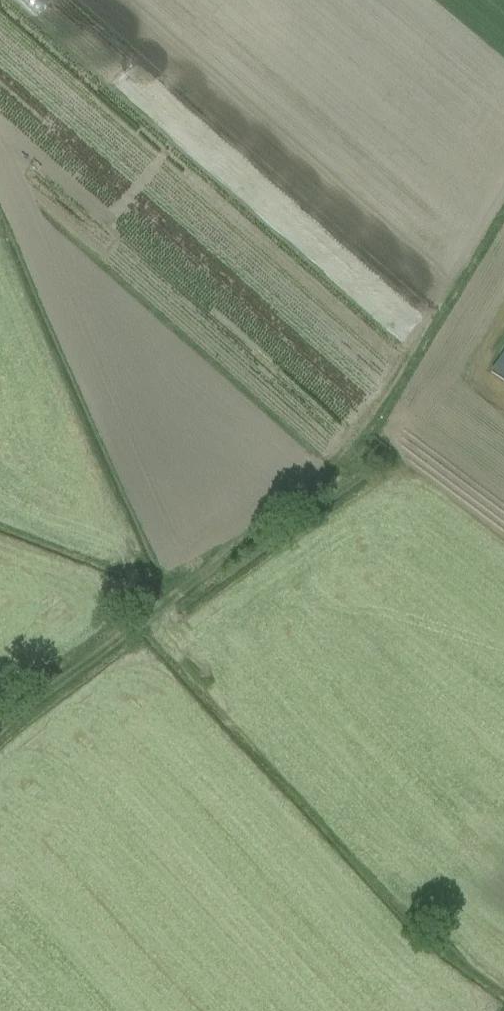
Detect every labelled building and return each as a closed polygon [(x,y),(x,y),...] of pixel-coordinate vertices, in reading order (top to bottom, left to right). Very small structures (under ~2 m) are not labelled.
[(490,373),(503,383),(503,353),(490,373)]
